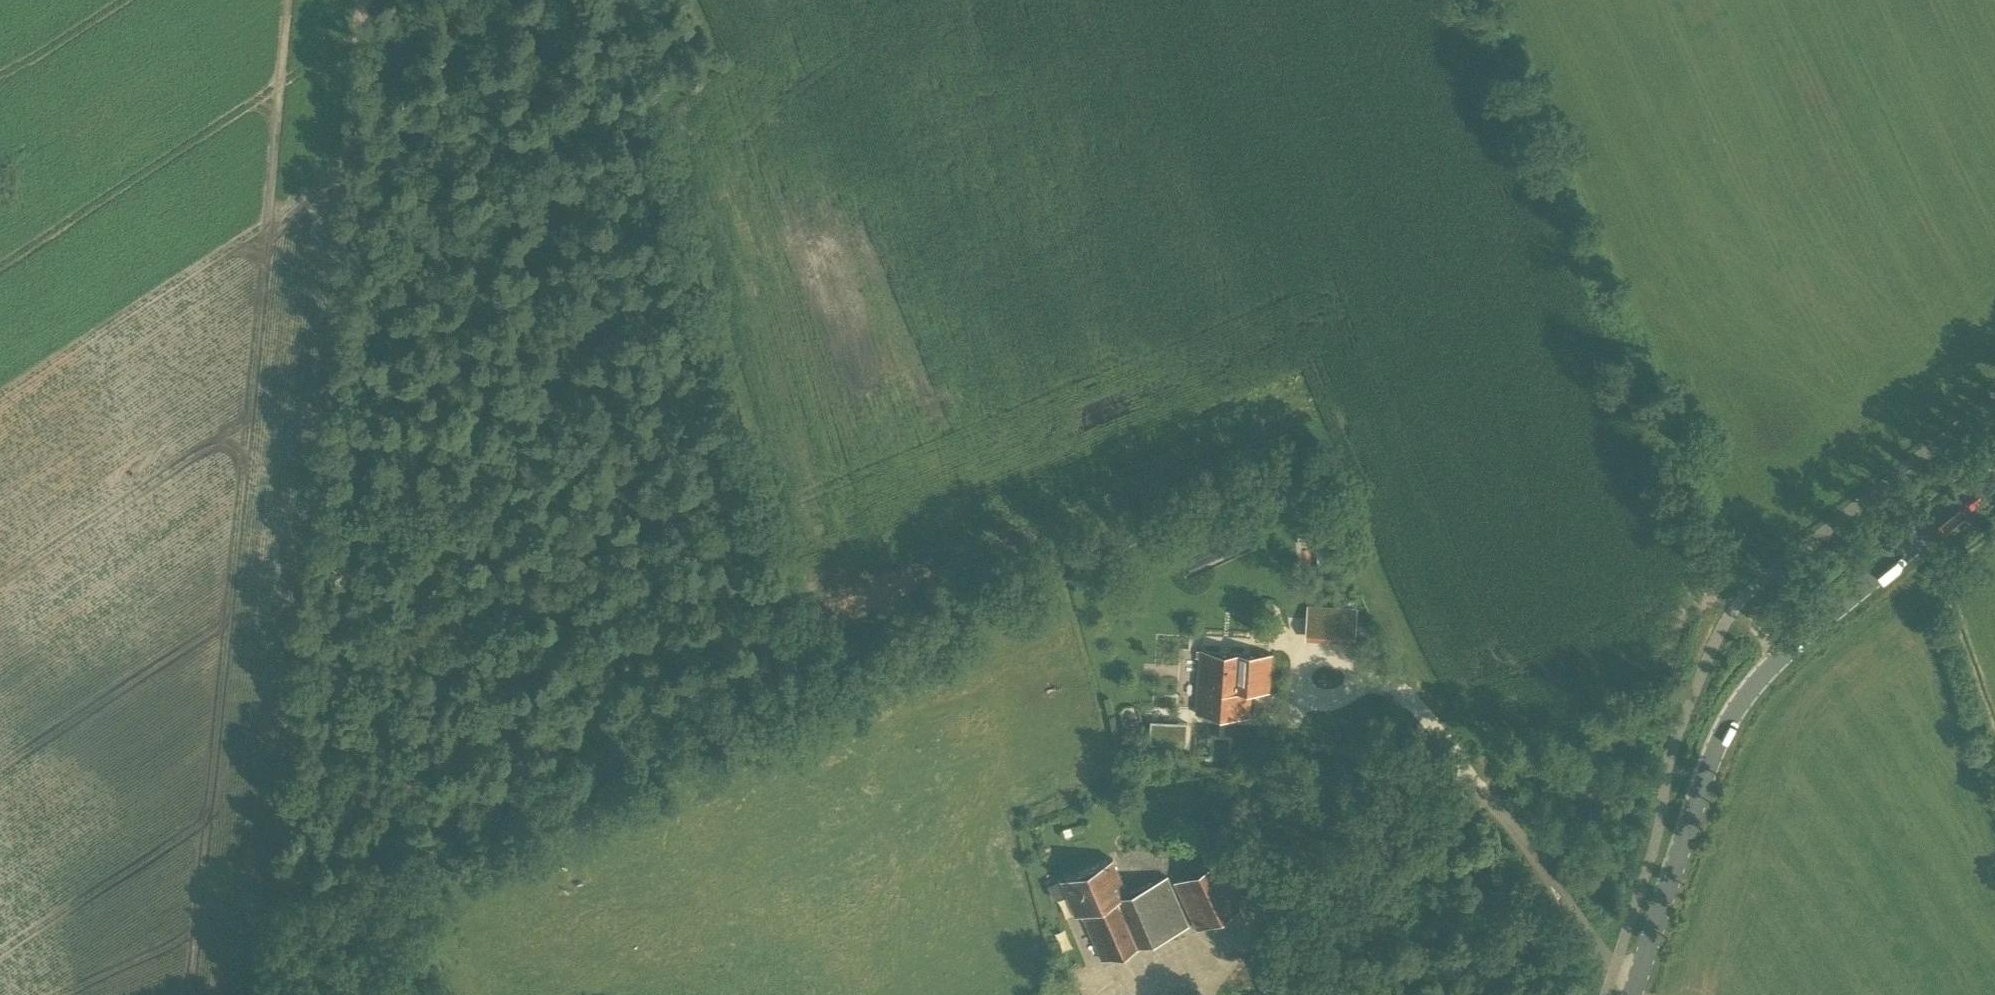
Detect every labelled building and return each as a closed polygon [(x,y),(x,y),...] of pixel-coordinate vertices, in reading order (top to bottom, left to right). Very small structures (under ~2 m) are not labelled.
[(1358,609),(1308,606),(1306,640),(1356,643),(1358,609)] [(1253,690),(1270,691),(1273,654),(1201,648),(1196,711),(1251,716),(1253,690)] [(1657,729),(1654,736),(1660,738),(1663,731),(1657,729)] [(1224,855),(1174,881),(1197,929),(1246,905),(1224,855)] [(1067,893),(1076,914),(1082,911),(1101,959),(1190,925),(1168,873),(1128,890),(1114,856),(1048,884),(1054,899),(1067,893)] [(1058,994),(1085,994),(1075,982),(1058,994)]
